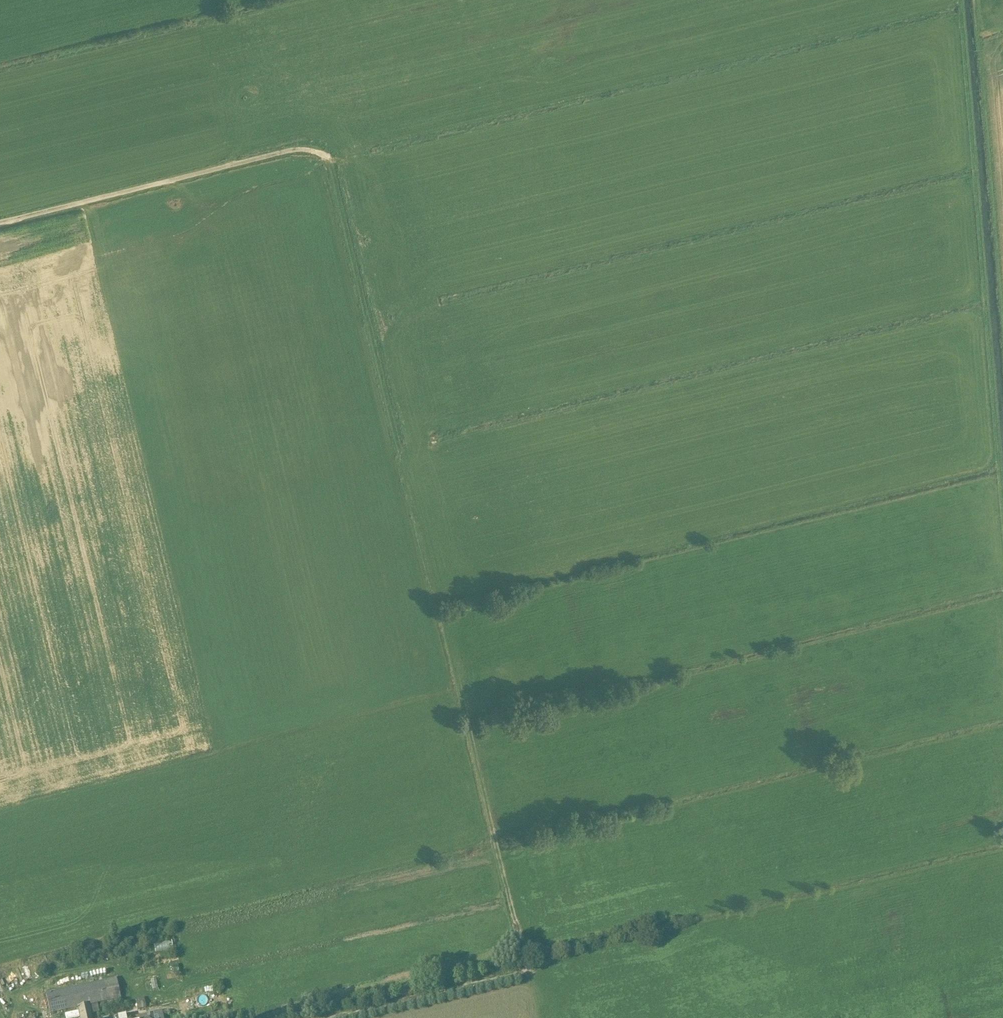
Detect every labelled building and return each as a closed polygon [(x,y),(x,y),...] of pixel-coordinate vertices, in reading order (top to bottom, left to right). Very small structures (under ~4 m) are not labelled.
[(155,951),(173,948),(172,941),(154,945),(155,951)] [(96,1004),(110,1001),(121,998),(120,994),(117,978),(46,993),(48,1002),(50,1013),(78,1008),(80,1017),(92,1017),(91,1014),(98,1013),(96,1004)]
